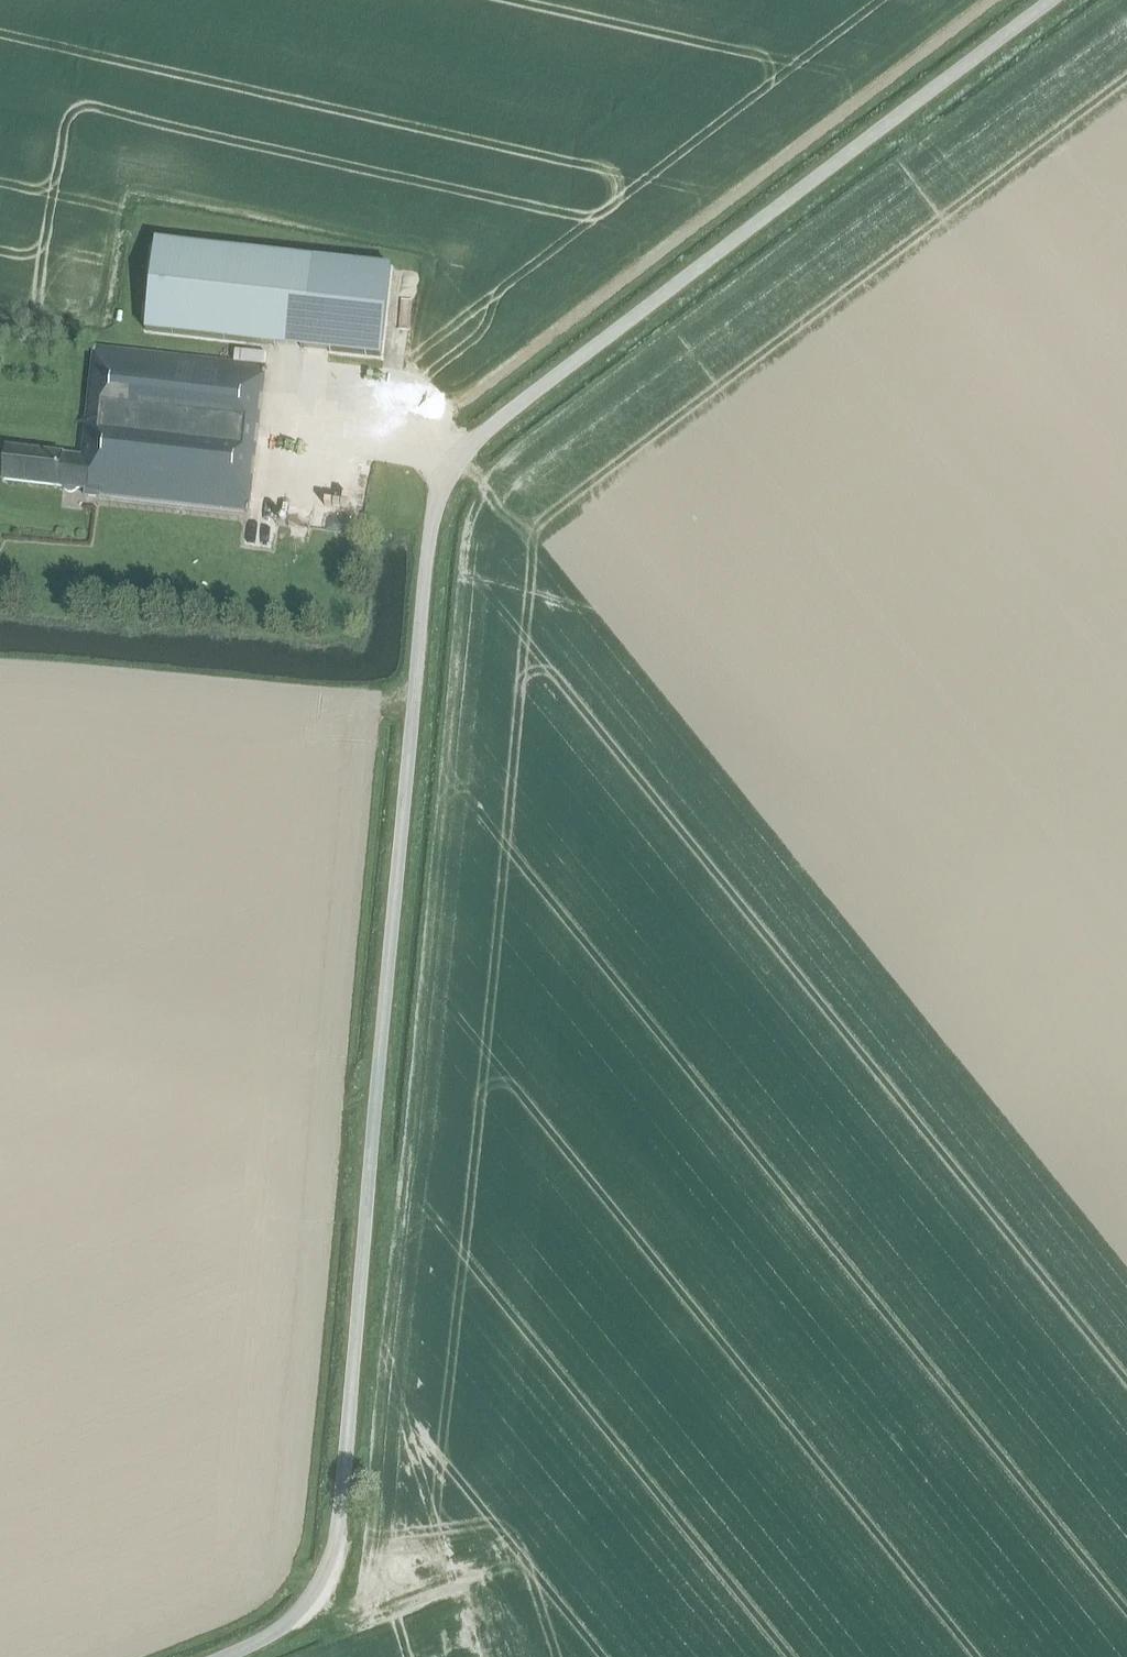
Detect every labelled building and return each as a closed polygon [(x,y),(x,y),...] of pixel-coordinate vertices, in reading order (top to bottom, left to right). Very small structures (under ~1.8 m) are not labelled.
[(313,257),(154,240),(144,331),(303,349),(313,257)] [(74,491),(78,487),(85,487),(85,495),(246,512),(262,368),(95,350),(81,458),(6,450),(3,479),(62,486),(65,490),(69,492),(74,491)] [(264,364),(265,353),(234,350),(233,361),(264,364)]
